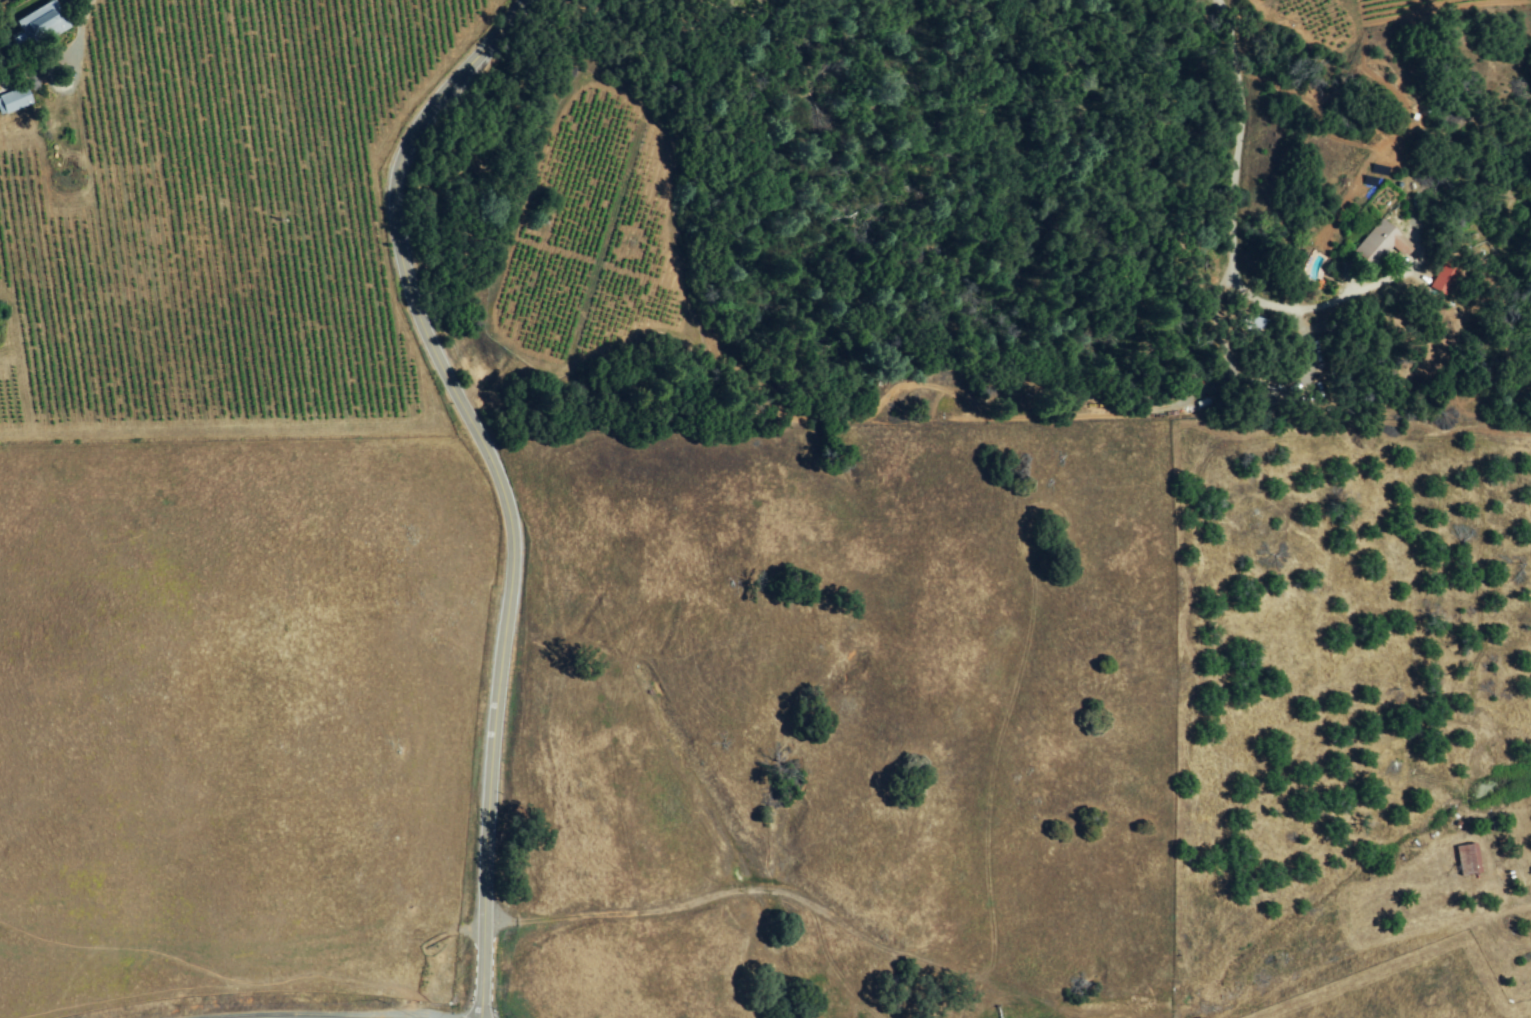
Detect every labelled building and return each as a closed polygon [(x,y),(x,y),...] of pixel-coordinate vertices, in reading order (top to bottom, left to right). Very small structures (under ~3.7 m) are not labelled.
[(51,0),(46,0),(10,19),(20,37),(32,31),(35,37),(48,31),(50,36),(65,28),(51,0)] [(26,88),(0,94),(0,113),(30,105),(26,88)] [(1402,258),(1412,247),(1380,218),(1350,251),(1370,268),(1389,246),(1402,258)] [(1427,287),(1443,296),(1457,274),(1441,264),(1427,287)] [(1458,876),(1479,873),(1474,843),(1453,846),(1458,876)]
